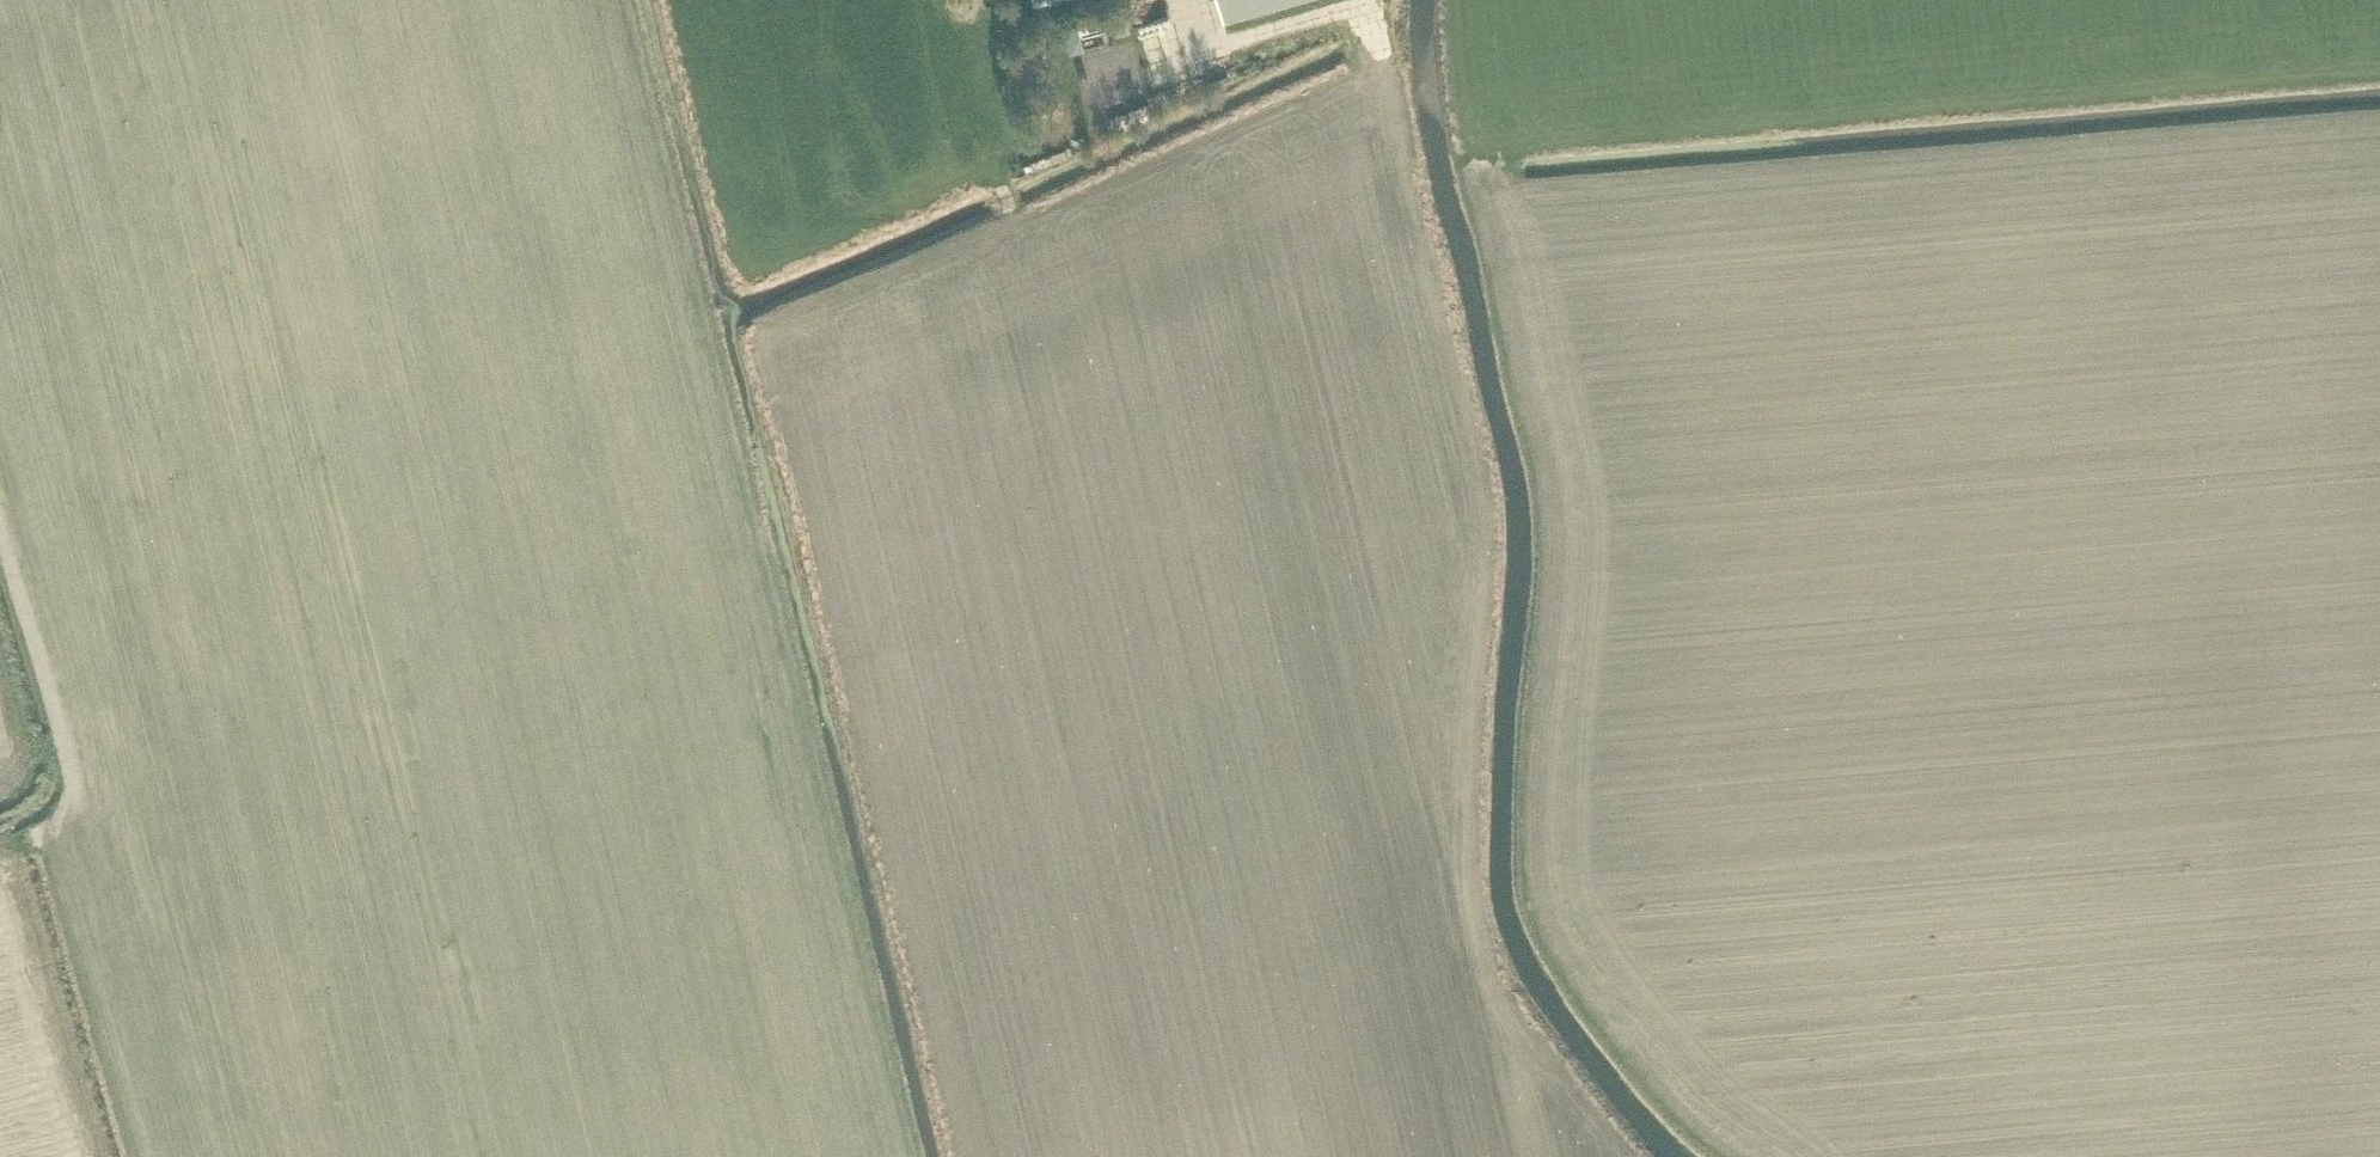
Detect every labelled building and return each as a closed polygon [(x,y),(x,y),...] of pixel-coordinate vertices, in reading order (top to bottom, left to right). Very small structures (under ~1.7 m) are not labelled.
[(1224,17),(1285,0),(1219,0),(1224,17)]
